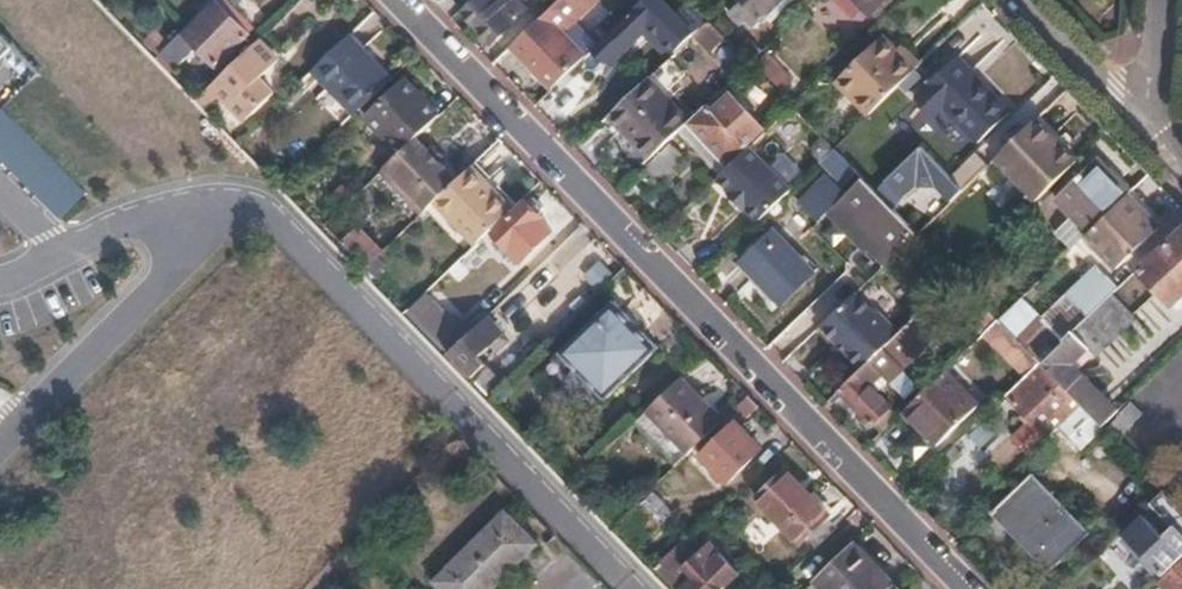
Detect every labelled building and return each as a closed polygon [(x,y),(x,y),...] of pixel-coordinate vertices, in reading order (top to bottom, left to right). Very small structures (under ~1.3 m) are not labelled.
[(249,31),(235,19),(240,12),(228,0),(214,0),(160,50),(176,67),(198,46),(215,64),(249,31)] [(527,8),(518,0),(472,0),(460,11),(491,42),(527,8)] [(558,26),(585,0),(557,0),(549,7),(511,45),(510,45),(551,87),(558,80),(585,54),(562,30),(558,26)] [(593,0),(585,0),(558,26),(562,30),(593,0)] [(710,18),(692,0),(689,0),(678,11),(667,0),(662,0),(647,15),(677,46),(694,29),(696,31),(710,18)] [(780,0),(741,0),(730,10),(741,22),(747,17),(754,25),(780,0)] [(858,0),(840,0),(857,17),(866,8),(858,0)] [(884,0),(858,0),(866,8),(871,13),(884,0)] [(254,27),(240,12),(235,19),(249,31),(254,27)] [(740,48),(718,26),(710,18),(696,31),(732,67),(738,62),(744,68),(752,60),(740,48)] [(876,107),(919,65),(899,46),(888,34),(843,76),(876,107)] [(391,79),(352,38),(350,35),(320,63),(313,70),(354,113),(391,79)] [(12,49),(0,37),(0,61),(12,49)] [(752,60),(762,50),(750,38),(740,48),(752,60)] [(262,81),(282,62),(260,39),(212,84),(247,120),(274,93),(262,81)] [(923,61),(904,41),(899,46),(919,65),(923,61)] [(1010,107),(957,53),(926,85),(928,87),(917,97),(934,114),(944,105),(978,139),(1010,107)] [(738,89),(759,68),(752,60),(744,68),(730,81),(738,89)] [(211,86),(188,61),(178,69),(198,90),(202,94),(211,86)] [(684,125),(691,118),(665,91),(650,76),(648,78),(610,115),(651,157),(684,125)] [(418,134),(440,114),(406,80),(365,117),(400,151),(418,134)] [(549,120),(573,96),(558,80),(551,87),(534,104),(549,120)] [(745,143),(762,126),(729,93),(711,110),(705,104),(691,118),(734,160),(748,146),(745,143)] [(90,194),(3,109),(0,112),(0,162),(63,222),(90,194)] [(734,160),(691,118),(684,125),(727,167),(734,160)] [(458,176),(418,134),(400,151),(377,173),(379,175),(385,169),(423,209),(434,200),(458,176)] [(685,158),(671,143),(644,170),(658,184),(685,158)] [(914,184),(938,160),(922,144),(897,168),(914,184)] [(758,221),(791,189),(748,146),(734,160),(727,167),(716,178),(730,192),(727,194),(743,209),(745,207),(758,221)] [(1119,204),(1129,193),(1095,160),(1057,197),(1090,232),(1119,204)] [(510,208),(469,166),(458,176),(434,200),(476,242),(510,208)] [(892,205),(914,184),(897,168),(877,189),(892,205)] [(877,189),(867,179),(835,209),(866,241),(869,238),(891,259),(919,232),(892,205),(877,189)] [(1150,203),(1136,187),(1129,193),(1143,209),(1150,203)] [(1119,266),(1166,219),(1150,203),(1143,209),(1129,193),(1119,204),(1090,232),(1088,234),(1119,266)] [(526,201),(524,200),(493,230),(521,260),(552,231),(540,219),(542,217),(535,209),(540,205),(531,196),(526,201)] [(866,241),(835,209),(831,213),(862,244),(866,241)] [(1181,294),(1181,225),(1138,268),(1173,303),(1181,294)] [(343,243),(366,267),(383,251),(360,227),(343,243)] [(773,228),(740,259),(778,302),(812,271),(773,228)] [(891,259),(869,238),(866,241),(887,263),(891,259)] [(1066,338),(1116,290),(1121,285),(1098,263),(1044,314),(1066,338)] [(1022,296),(990,264),(969,285),(974,290),(983,299),(1000,317),(1022,296)] [(974,290),(969,285),(959,274),(950,283),(964,298),(974,290)] [(1099,355),(1140,315),(1116,290),(1066,338),(1042,361),(1074,393),(1084,404),(1104,425),(1118,411),(1074,361),(1090,346),(1099,355)] [(861,370),(897,335),(855,294),(821,328),(861,370)] [(1013,330),(1035,309),(1022,296),(1000,317),(1013,330)] [(1000,317),(983,299),(973,307),(991,326),(1000,317)] [(660,346),(615,300),(561,353),(606,399),(660,346)] [(879,392),(945,326),(926,306),(897,335),(861,370),(842,389),(874,423),(892,405),(879,392)] [(1042,361),(1066,338),(1044,314),(1042,317),(1035,309),(1013,330),(1042,361)] [(492,357),(484,348),(504,330),(487,313),(468,331),(449,353),(491,396),(505,378),(488,361),(492,357)] [(449,353),(468,331),(465,329),(467,327),(468,324),(459,317),(456,318),(452,318),(435,339),(449,353)] [(1013,330),(1000,317),(991,326),(1033,370),(1042,361),(1013,330)] [(793,354),(803,368),(834,346),(823,332),(793,354)] [(1068,400),(1074,393),(1042,361),(1033,370),(1010,393),(1041,426),(1056,412),(1060,416),(1073,404),(1068,400)] [(695,447),(732,412),(689,368),(653,404),(695,447)] [(980,406),(944,372),(904,411),(938,447),(980,406)] [(726,482),(762,449),(752,438),(757,433),(748,423),(744,423),(760,407),(749,396),(732,412),(695,447),(694,448),(726,482)] [(1119,440),(1148,411),(1133,397),(1118,411),(1104,425),(1119,440)] [(1083,447),(1104,425),(1084,404),(1061,426),(1083,447)] [(883,432),(902,414),(892,405),(874,423),(883,432)] [(917,434),(903,449),(921,465),(935,450),(917,434)] [(830,516),(786,470),(756,500),(799,544),(806,538),(828,518),(830,516)] [(1031,473),(995,509),(1053,570),(1090,534),(1031,473)] [(1168,490),(1154,503),(1181,532),(1181,505),(1168,490)] [(1147,515),(1127,535),(1159,570),(1177,553),(1164,538),(1167,537),(1147,515)] [(818,549),(838,529),(828,518),(806,538),(818,549)] [(529,557),(499,525),(435,588),(497,588),(529,557)] [(857,542),(818,578),(828,588),(892,588),(896,585),(898,583),(857,542)] [(741,571),(722,553),(714,561),(708,555),(692,570),(672,550),(665,556),(658,567),(677,587),(679,588),(723,588),(741,571)] [(1168,578),(1177,587),(1175,588),(1181,588),(1181,563),(1168,578)]
